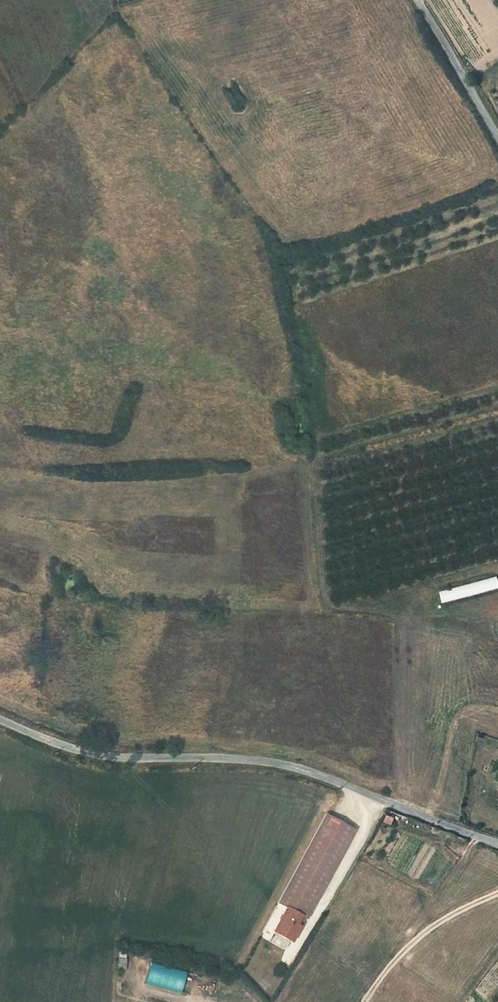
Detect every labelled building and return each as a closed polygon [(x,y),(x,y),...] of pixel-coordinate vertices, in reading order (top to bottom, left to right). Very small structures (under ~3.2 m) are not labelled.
[(441,602),(497,588),(497,587),(495,576),(438,590),(441,602)] [(394,818),(386,816),(385,825),(393,827),(394,818)] [(352,834),(330,822),(283,913),(288,916),(303,924),(304,924),(352,834)] [(303,924),(288,916),(275,940),(294,950),(302,934),(298,932),(303,924)] [(126,960),(118,960),(117,970),(125,970),(126,960)] [(152,961),(146,982),(182,992),(188,971),(152,961)]
